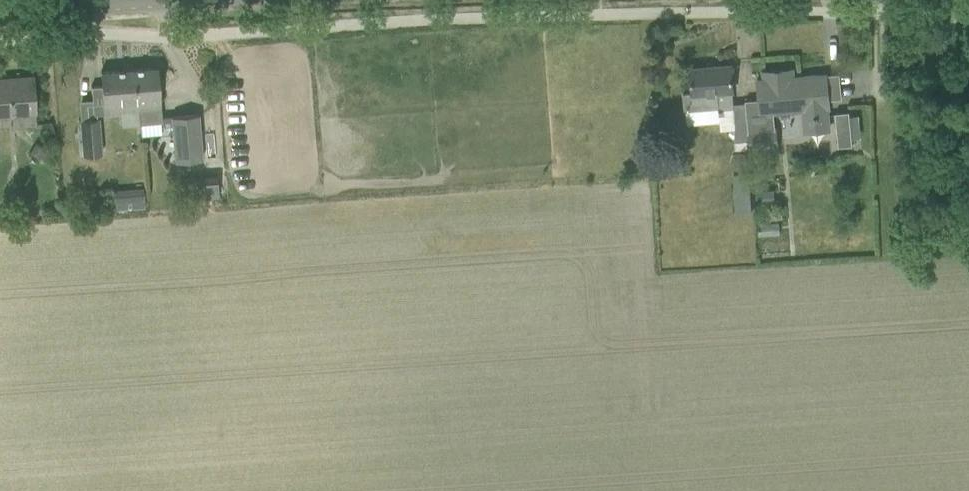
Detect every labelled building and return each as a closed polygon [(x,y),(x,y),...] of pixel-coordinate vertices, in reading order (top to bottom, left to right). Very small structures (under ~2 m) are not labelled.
[(733,104),(732,91),(733,91),(731,65),(704,67),(704,71),(690,72),(692,93),(683,94),(684,110),(717,107),(718,114),(719,114),(720,128),(734,127),(734,132),(728,133),(728,141),(735,141),(735,149),(749,148),(748,140),(745,103),(733,104)] [(157,67),(134,68),(137,110),(138,110),(139,124),(161,122),(157,67)] [(102,85),(91,86),(92,106),(93,114),(121,112),(122,125),(139,124),(138,110),(137,110),(134,68),(129,69),(100,71),(102,85)] [(829,107),(826,74),(793,77),(792,69),(763,72),(763,80),(757,80),(758,100),(745,101),(745,103),(748,140),(749,148),(776,146),(775,128),(773,128),(772,112),(803,109),(803,117),(813,116),(813,118),(817,118),(817,116),(827,115),(826,107),(829,107)] [(12,113),(13,127),(36,125),(35,112),(34,97),(32,77),(18,78),(18,82),(0,83),(0,114),(12,113)] [(852,145),(849,111),(835,113),(838,146),(852,145)] [(197,114),(170,116),(174,162),(201,159),(197,114)] [(80,120),(83,155),(102,154),(99,118),(80,120)] [(730,163),(734,168),(741,170),(746,166),(748,160),(744,154),(738,153),(732,156),(730,163)] [(752,213),(750,173),(733,174),(735,214),(752,213)] [(177,196),(193,195),(192,177),(176,178),(177,196)] [(113,189),(115,209),(145,207),(143,187),(113,189)] [(762,191),(763,202),(774,201),(773,190),(762,191)]
